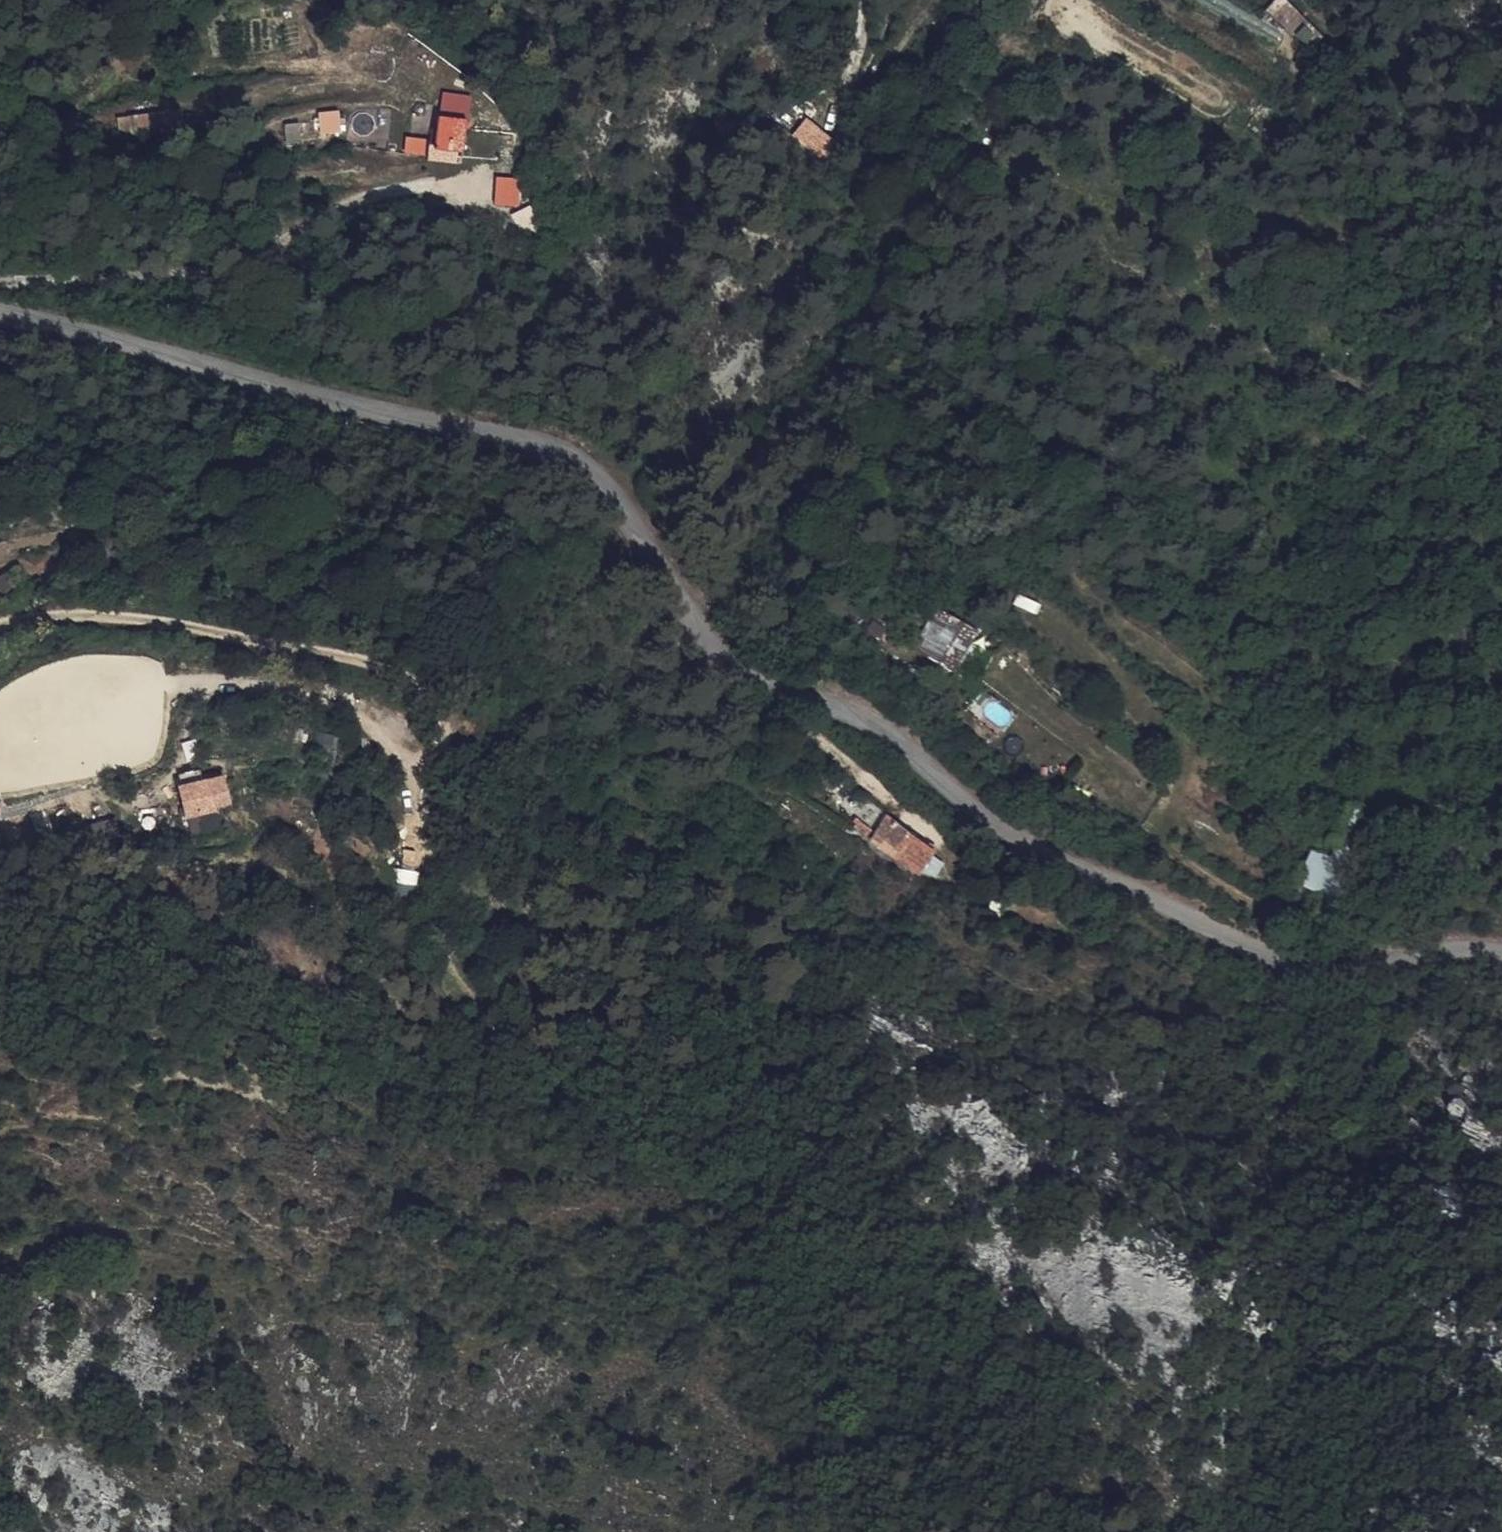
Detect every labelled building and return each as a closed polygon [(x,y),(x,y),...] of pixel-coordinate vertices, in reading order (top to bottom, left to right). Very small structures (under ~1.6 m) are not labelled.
[(1304,20),(1286,0),(1275,0),(1265,10),(1288,35),(1304,20)] [(338,110),(318,113),(320,134),(341,132),(338,110)] [(466,117),(438,115),(436,148),(464,149),(466,117)] [(840,144),(806,118),(791,136),(824,163),(840,144)] [(431,140),(408,140),(408,153),(431,153),(431,140)] [(493,206),(517,207),(518,177),(494,176),(493,206)] [(955,673),(980,633),(938,607),(913,648),(955,673)] [(224,780),(182,788),(188,819),(208,815),(229,805),(224,780)] [(849,836),(876,851),(890,827),(863,812),(849,836)] [(876,851),(888,857),(901,834),(890,827),(876,851)] [(915,842),(901,834),(888,857),(903,861),(915,842)] [(1302,886),(1335,894),(1343,857),(1310,850),(1302,886)] [(397,867),(394,882),(416,886),(419,872),(397,867)]
